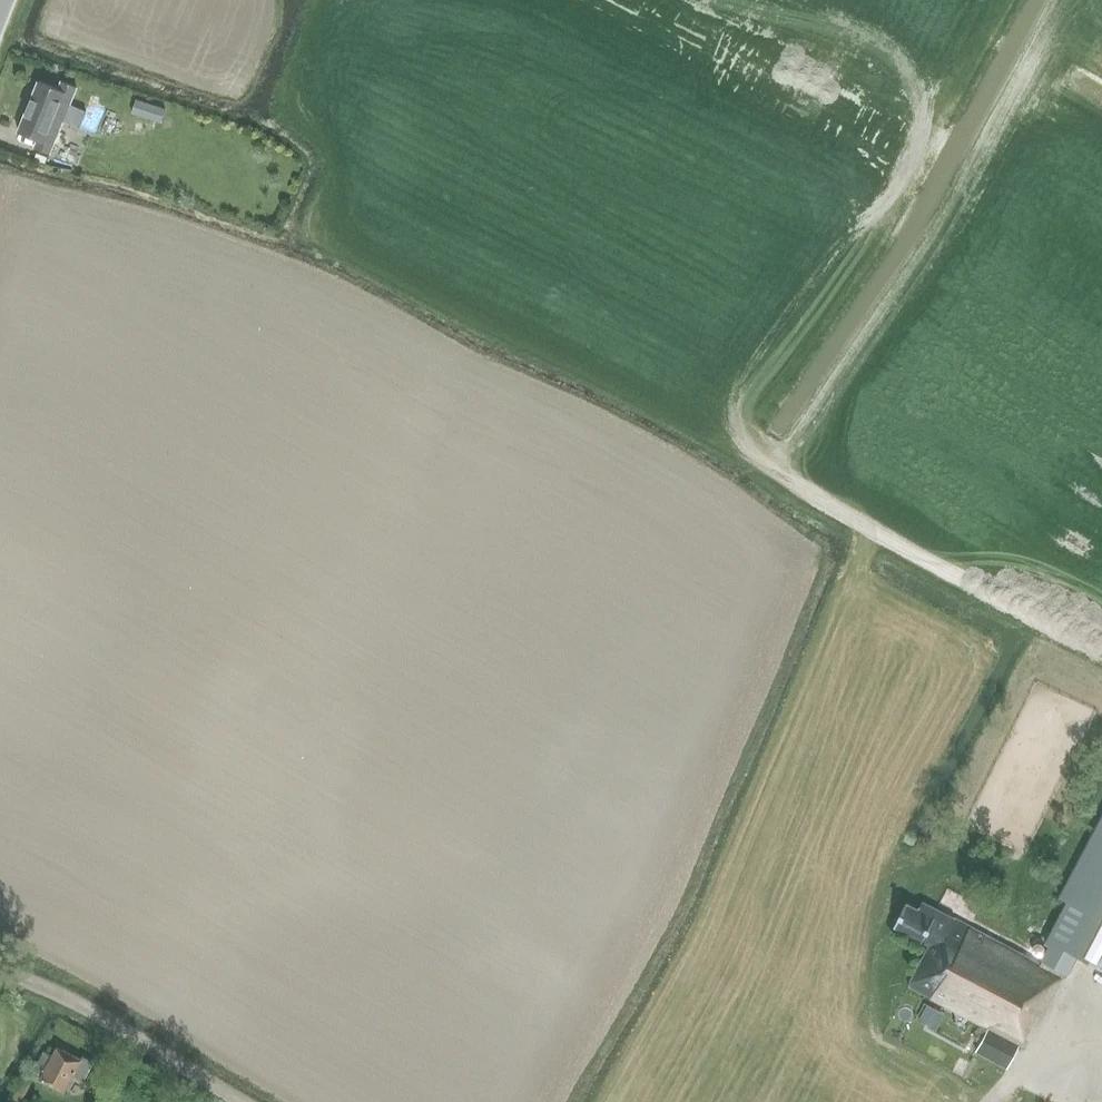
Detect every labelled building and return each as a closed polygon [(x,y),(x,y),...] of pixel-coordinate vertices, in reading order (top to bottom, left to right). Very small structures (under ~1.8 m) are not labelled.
[(49,153),(51,149),(55,151),(57,147),(52,145),(62,120),(91,132),(102,105),(89,100),(86,110),(85,111),(68,104),(72,95),(77,97),(79,92),(74,91),(75,87),(61,81),(58,88),(38,81),(18,132),(37,140),(34,147),(49,153)] [(136,99),(132,112),(161,121),(165,109),(136,99)] [(1101,966),(1101,815),(1059,896),(1072,903),(1040,964),(922,902),(918,909),(906,903),(894,926),(929,945),(908,985),(988,1027),(975,1050),(1007,1067),(1030,1024),(1034,1026),(1061,976),(1065,978),(1078,954),(1101,966)] [(83,1055),(80,1059),(57,1047),(53,1055),(44,1051),(33,1072),(41,1076),(40,1079),(63,1092),(72,1075),(83,1081),(93,1061),(83,1055)] [(13,1097),(21,1101),(28,1091),(26,1090),(31,1082),(24,1078),(13,1097)]
